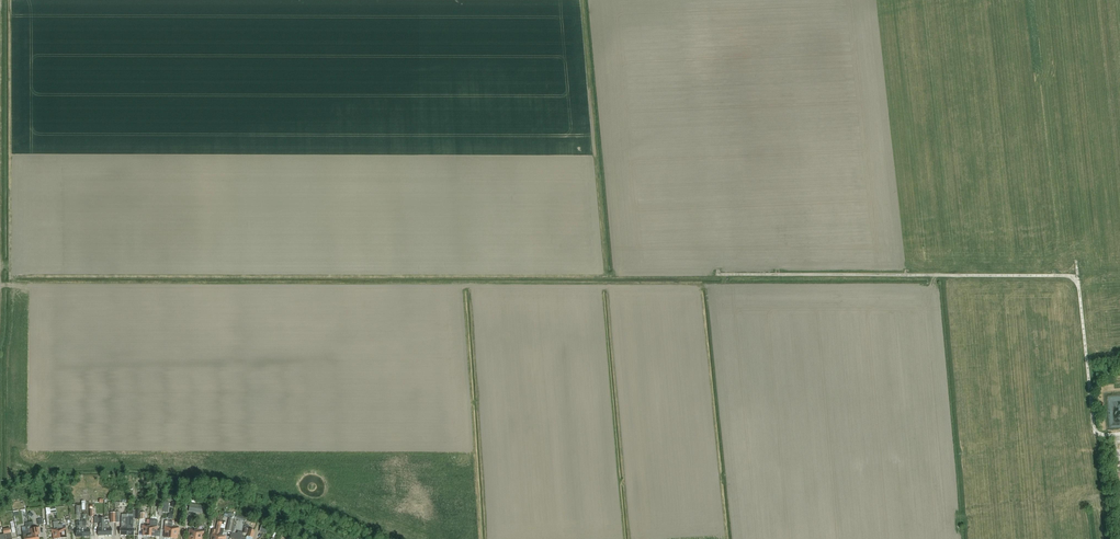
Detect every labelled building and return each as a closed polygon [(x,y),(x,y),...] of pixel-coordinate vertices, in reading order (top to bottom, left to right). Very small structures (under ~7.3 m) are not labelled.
[(190,503),(189,512),(201,513),(202,506),(202,505),(197,505),(190,503)] [(105,535),(105,518),(99,518),(99,516),(95,516),(96,524),(100,523),(100,529),(98,529),(98,536),(105,535)] [(83,521),(82,521),(83,537),(90,536),(90,529),(87,529),(86,525),(87,525),(87,518),(83,518),(83,521)] [(222,522),(218,521),(216,530),(213,529),(212,533),(211,538),(212,538),(218,538),(222,522)] [(52,529),(52,533),(53,533),(54,538),(59,538),(60,538),(59,526),(58,525),(58,522),(54,522),(55,529),(52,529)] [(224,532),(224,529),(221,528),(222,522),(218,538),(226,538),(227,536),(223,535),(224,532)] [(59,525),(59,526),(60,538),(67,538),(66,532),(67,532),(66,527),(63,528),(63,524),(61,524),(59,525)] [(266,533),(268,526),(262,524),(260,531),(266,533)] [(31,538),(39,538),(38,534),(40,533),(39,528),(34,528),(33,525),(29,526),(31,538)] [(23,532),(23,536),(24,538),(31,538),(29,526),(26,526),(27,531),(23,532)] [(157,530),(157,526),(150,526),(149,536),(156,537),(156,530),(157,530)] [(180,528),(172,527),(171,538),(177,538),(178,538),(178,532),(179,532),(180,528)] [(12,537),(10,528),(3,529),(5,538),(12,538),(12,537)] [(203,536),(204,536),(204,531),(190,529),(189,534),(190,534),(189,538),(202,538),(203,536)]
